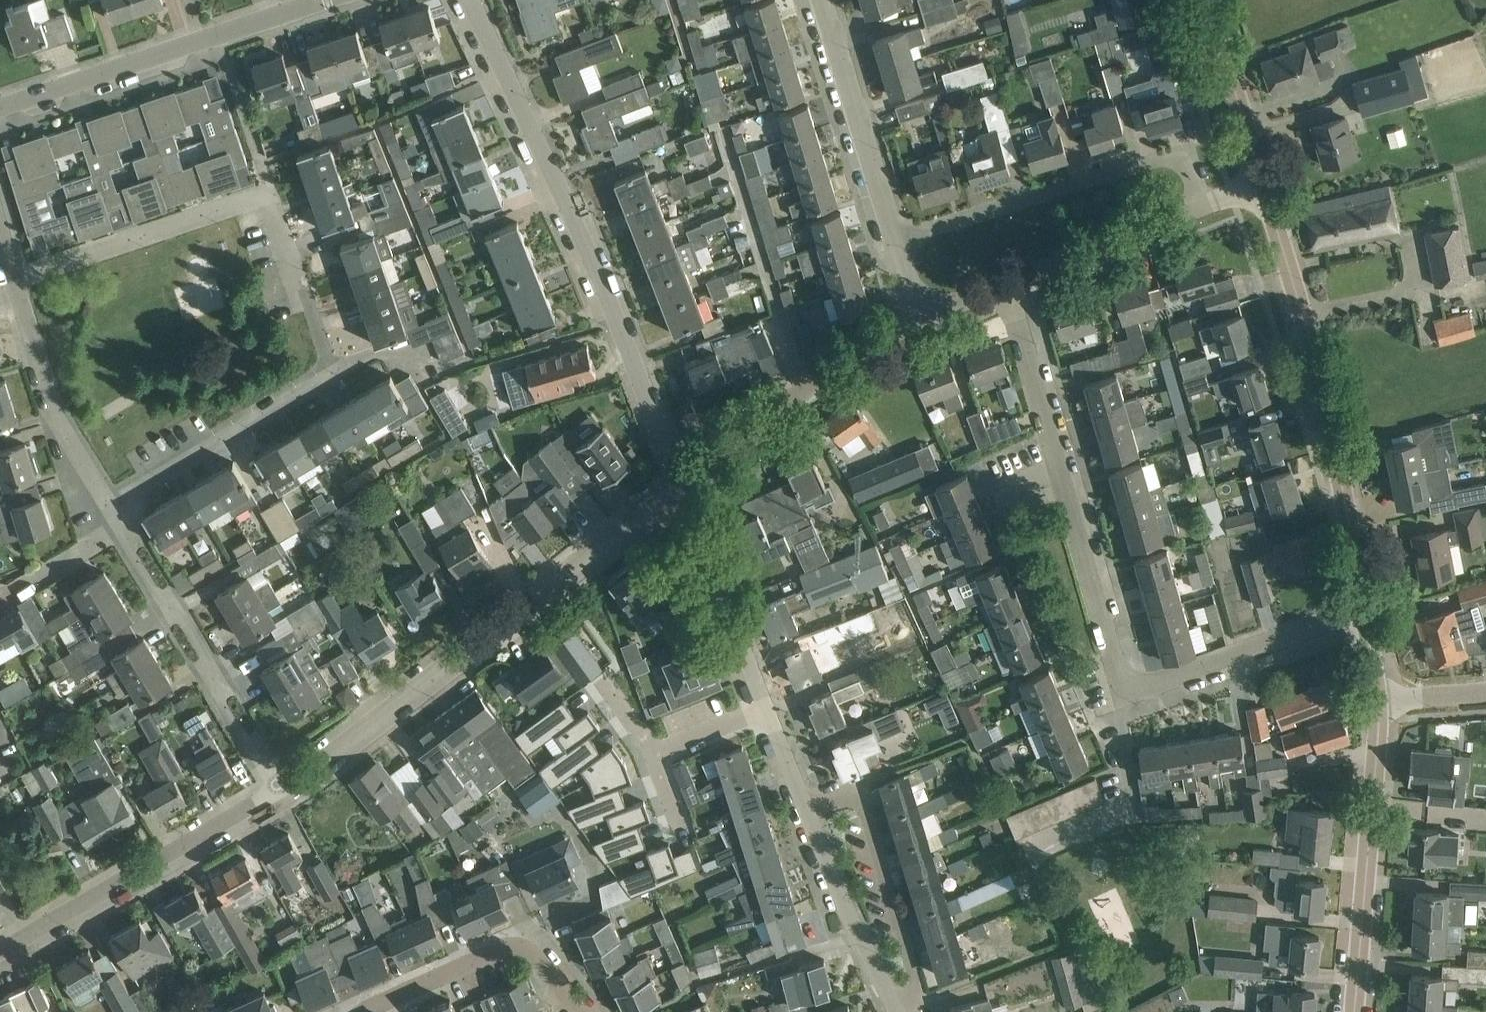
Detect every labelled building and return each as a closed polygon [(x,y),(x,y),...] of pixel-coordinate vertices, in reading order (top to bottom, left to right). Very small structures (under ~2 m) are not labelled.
[(135,0),(105,0),(112,19),(138,10),(135,0)] [(138,10),(163,2),(163,0),(135,0),(138,10)] [(583,1),(582,0),(518,0),(521,10),(524,9),(533,37),(531,38),(531,39),(560,29),(554,11),(583,1)] [(657,14),(670,10),(667,0),(653,0),(657,14)] [(753,30),(783,21),(776,0),(765,0),(746,6),(753,30)] [(913,0),(863,0),(867,14),(913,0)] [(954,1),(954,0),(918,0),(921,11),(954,1)] [(954,1),(958,14),(968,11),(966,3),(969,2),(968,0),(956,0),(954,1)] [(1081,47),(1095,42),(1110,37),(1119,35),(1115,22),(1121,21),(1121,22),(1148,14),(1144,0),(1115,0),(1117,7),(1095,14),(1098,26),(1077,33),(1081,47)] [(13,18),(6,21),(16,51),(42,42),(44,47),(74,38),(67,19),(65,13),(36,23),(29,1),(16,6),(14,1),(8,3),(13,18)] [(926,26),(959,15),(958,14),(954,1),(921,11),(926,26)] [(429,5),(405,13),(416,47),(440,39),(429,5)] [(416,47),(405,13),(380,22),(386,38),(374,42),(383,71),(384,71),(386,78),(399,74),(396,67),(392,55),(416,47)] [(733,37),(740,61),(790,45),(783,21),(753,30),(733,37)] [(1121,35),(1126,50),(1161,39),(1157,24),(1121,35)] [(1336,27),(1313,35),(1322,61),(1330,58),(1345,52),(1343,47),(1355,43),(1348,24),(1337,28),(1336,27)] [(913,58),(909,45),(925,40),(921,27),(905,32),(905,30),(875,39),(884,67),(913,58)] [(357,29),(332,38),(344,72),(347,82),(371,75),(383,71),(374,42),(363,46),(357,29)] [(702,46),(697,29),(688,31),(693,48),(702,46)] [(590,92),(580,67),(623,50),(615,31),(555,54),(556,55),(559,54),(565,71),(553,76),(564,103),(590,92)] [(1095,42),(1110,92),(1124,88),(1123,86),(1124,85),(1110,37),(1095,42)] [(313,63),(302,66),(311,95),(324,91),(320,80),(344,72),(332,38),(308,46),(313,63)] [(1261,61),(1273,95),(1303,84),(1305,89),(1320,83),(1319,80),(1314,64),(1305,39),(1288,45),(1290,51),(1261,61)] [(756,83),(768,79),(798,70),(790,45),(740,61),(748,59),(756,83)] [(702,46),(693,48),(699,66),(708,63),(702,46)] [(311,95),(302,66),(300,61),(286,65),(282,54),(254,64),(265,97),(294,87),(298,99),(311,95)] [(681,66),(677,55),(666,59),(671,70),(681,66)] [(1035,80),(1038,79),(1046,105),(1063,100),(1050,56),(1029,63),(1035,80)] [(913,58),(884,67),(892,94),(937,81),(934,70),(918,75),(913,58)] [(989,77),(984,61),(942,74),(947,90),(989,77)] [(1379,74),(1354,81),(1363,115),(1429,96),(1419,63),(1419,62),(1402,67),(1392,70),(1379,74)] [(1151,77),(1124,85),(1123,86),(1124,88),(1130,109),(1141,105),(1149,132),(1182,122),(1175,100),(1179,99),(1169,67),(1154,72),(1151,77)] [(426,77),(432,93),(455,84),(450,69),(426,77)] [(798,70),(768,79),(772,91),(756,96),(760,108),(805,94),(798,70)] [(607,98),(644,83),(639,71),(602,86),(607,98)] [(696,82),(701,99),(710,96),(705,79),(696,82)] [(168,93),(144,101),(144,102),(154,131),(160,149),(162,155),(163,154),(180,149),(173,128),(185,124),(215,114),(221,133),(236,128),(225,95),(211,100),(205,82),(174,92),(175,93),(168,96),(168,93)] [(651,100),(644,83),(607,98),(586,107),(592,122),(582,126),(593,152),(599,150),(599,151),(603,149),(603,148),(619,141),(609,117),(651,100)] [(408,102),(403,88),(393,92),(397,105),(408,102)] [(1010,174),(997,131),(1009,127),(998,90),(980,95),(984,107),(983,107),(989,129),(980,133),(981,134),(977,136),(980,148),(965,153),(975,185),(1010,174)] [(723,93),(710,96),(701,99),(710,129),(721,125),(719,118),(730,115),(723,93)] [(900,120),(929,111),(931,116),(932,116),(943,150),(926,155),(931,168),(915,173),(924,201),(958,190),(949,163),(957,160),(937,93),(895,106),(900,120)] [(95,135),(83,139),(85,146),(84,146),(92,172),(94,171),(94,173),(124,163),(117,144),(130,140),(130,139),(154,131),(144,102),(120,110),(120,109),(90,119),(95,135)] [(1081,114),(1086,130),(1092,149),(1115,142),(1112,130),(1123,127),(1116,103),(1092,110),(1092,111),(1081,114)] [(432,117),(442,141),(474,128),(464,104),(432,117)] [(778,113),(785,138),(816,129),(808,104),(789,110),(778,113)] [(1027,139),(1023,123),(1010,127),(1019,158),(1031,154),(1034,167),(1067,157),(1059,130),(1057,130),(1052,113),(1040,117),(1045,134),(1027,139)] [(738,153),(758,146),(749,117),(729,123),(738,153)] [(1346,117),(1332,121),(1313,126),(1324,165),(1358,155),(1346,117)] [(395,161),(406,156),(390,119),(380,123),(395,161)] [(297,129),(303,144),(326,136),(320,121),(297,129)] [(667,140),(660,122),(632,134),(639,152),(648,148),(658,144),(667,140)] [(19,155),(6,159),(18,199),(32,194),(62,184),(56,164),(54,156),(84,146),(85,146),(83,139),(78,124),(46,135),(46,134),(16,144),(19,155)] [(718,144),(712,130),(705,133),(702,125),(681,134),(690,155),(718,144)] [(199,162),(169,172),(179,201),(209,191),(209,192),(239,182),(234,167),(247,162),(236,128),(221,133),(206,138),(212,157),(199,162)] [(368,140),(375,156),(384,152),(374,128),(342,139),(345,149),(368,140)] [(441,170),(442,169),(484,153),(474,128),(442,141),(431,146),(441,170)] [(785,138),(792,162),(823,152),(816,129),(785,138)] [(298,154),(306,179),(339,168),(330,144),(317,148),(298,154)] [(773,168),(766,144),(758,146),(738,153),(746,177),(762,172),(773,168)] [(125,187),(102,195),(106,210),(121,205),(126,219),(135,216),(135,217),(166,207),(166,206),(179,201),(169,172),(163,154),(162,155),(160,149),(133,158),(141,181),(125,186),(125,187)] [(391,169),(384,152),(375,156),(359,161),(363,173),(380,167),(382,172),(391,169)] [(792,162),(800,186),(830,177),(823,152),(792,162)] [(442,169),(446,180),(456,176),(462,190),(494,176),(484,153),(442,169)] [(404,185),(416,180),(406,156),(395,161),(404,185)] [(306,179),(315,204),(355,191),(352,181),(344,183),(339,168),(306,179)] [(671,188),(687,182),(683,173),(667,179),(666,177),(652,182),(646,169),(615,181),(625,206),(656,194),(656,195),(671,189),(671,188)] [(32,194),(18,199),(29,235),(30,234),(43,230),(48,245),(81,234),(81,235),(83,234),(82,230),(90,228),(91,232),(112,225),(106,210),(102,195),(94,173),(94,171),(92,172),(63,182),(73,210),(41,220),(32,194)] [(769,195),(762,172),(746,177),(753,200),(769,195)] [(709,173),(687,182),(671,188),(671,189),(675,198),(690,192),(691,193),(713,184),(709,173)] [(453,193),(463,218),(504,201),(494,176),(462,190),(453,193)] [(423,177),(416,180),(404,185),(414,209),(425,204),(418,187),(426,184),(423,177)] [(838,202),(830,177),(800,186),(804,199),(789,203),(792,215),(819,207),(838,202)] [(734,193),(729,181),(718,185),(723,197),(734,193)] [(1399,231),(1392,210),(1385,187),(1344,196),(1355,240),(1399,231)] [(355,191),(315,204),(324,229),(372,212),(372,210),(368,200),(364,202),(360,189),(355,191)] [(625,206),(635,232),(666,220),(656,195),(656,194),(625,206)] [(778,225),(769,195),(753,200),(762,230),(778,225)] [(1355,240),(1344,196),(1304,206),(1314,249),(1333,245),(1355,240)] [(376,224),(408,212),(402,200),(372,210),(372,212),(376,224)] [(684,221),(699,215),(695,208),(681,213),(684,221)] [(811,220),(819,244),(848,236),(841,211),(811,220)] [(376,224),(379,231),(380,235),(386,232),(413,223),(408,212),(376,224)] [(686,230),(690,240),(725,226),(728,225),(724,213),(701,222),(702,224),(686,230)] [(434,226),(430,228),(436,242),(463,231),(457,217),(434,226)] [(635,232),(645,257),(676,245),(666,220),(635,232)] [(486,234),(496,259),(528,247),(518,221),(499,229),(486,234)] [(771,259),(779,256),(775,244),(792,238),(787,222),(778,225),(762,230),(771,259)] [(730,239),(725,226),(690,240),(694,250),(710,243),(711,246),(730,239)] [(1471,278),(1461,226),(1425,233),(1436,285),(1471,278)] [(341,244),(350,270),(383,258),(394,255),(386,232),(380,235),(379,231),(341,244)] [(747,235),(734,236),(738,250),(750,246),(747,235)] [(856,260),(848,236),(819,244),(809,247),(816,272),(826,269),(856,260)] [(645,257),(655,283),(686,270),(676,245),(645,257)] [(496,259),(506,283),(538,270),(528,247),(496,259)] [(422,272),(431,268),(424,251),(415,255),(422,272)] [(776,277),(785,275),(779,256),(771,259),(776,277)] [(350,270),(359,294),(392,283),(383,258),(350,270)] [(437,264),(443,280),(454,276),(447,259),(437,264)] [(1476,278),(1485,276),(1485,259),(1473,261),(1476,278)] [(826,269),(834,293),(863,284),(856,260),(826,269)] [(1166,285),(1170,299),(1184,295),(1184,296),(1204,290),(1210,309),(1238,301),(1235,288),(1218,293),(1208,261),(1177,270),(1180,281),(1166,285)] [(707,280),(710,290),(726,284),(745,277),(740,265),(721,273),(722,274),(707,280)] [(438,284),(431,268),(422,272),(429,288),(438,284)] [(506,283),(516,307),(548,295),(538,270),(506,283)] [(655,283),(665,308),(696,296),(686,270),(655,283)] [(453,305),(464,300),(454,276),(443,280),(453,305)] [(1114,340),(1116,349),(1120,364),(1149,355),(1137,315),(1158,308),(1161,319),(1168,317),(1159,287),(1149,290),(1146,279),(1115,288),(1129,335),(1114,340)] [(359,294),(367,319),(400,307),(392,283),(359,294)] [(726,284),(710,290),(714,300),(730,293),(726,284)] [(863,284),(834,293),(841,318),(871,309),(863,284)] [(786,308),(794,305),(789,288),(781,290),(786,308)] [(1062,334),(1082,329),(1086,342),(1097,339),(1093,325),(1094,325),(1091,314),(1104,311),(1099,292),(1054,306),(1062,334)] [(548,295),(516,307),(526,332),(557,319),(548,295)] [(696,296),(665,308),(674,333),(706,321),(696,296)] [(463,329),(473,324),(464,300),(453,305),(463,329)] [(800,323),(794,305),(786,308),(791,325),(800,323)] [(400,307),(367,319),(376,344),(409,333),(400,307)] [(425,322),(407,328),(409,333),(413,345),(431,338),(455,328),(448,312),(425,322)] [(1476,334),(1470,312),(1435,323),(1441,345),(1476,334)] [(1252,345),(1243,314),(1214,323),(1214,324),(1199,329),(1203,341),(1218,337),(1224,354),(1252,345)] [(490,318),(473,324),(463,329),(470,347),(481,342),(478,334),(494,327),(490,318)] [(702,356),(686,362),(696,388),(727,377),(724,369),(758,356),(758,357),(774,350),(766,332),(760,318),(715,335),(696,342),(702,356)] [(1179,333),(1194,332),(1193,318),(1178,319),(1179,333)] [(459,340),(455,328),(431,338),(434,338),(438,349),(459,340)] [(443,361),(464,352),(459,340),(438,349),(443,361)] [(996,340),(966,351),(977,379),(997,372),(1002,387),(1013,383),(1002,355),(1005,353),(1002,345),(999,346),(996,340)] [(587,345),(503,370),(513,406),(574,388),(573,383),(597,376),(587,345)] [(1070,362),(1075,377),(1120,364),(1116,349),(1070,362)] [(1184,378),(1206,371),(1212,369),(1207,354),(1180,363),(1184,378)] [(916,370),(923,389),(926,397),(942,391),(949,411),(964,406),(957,386),(958,385),(948,358),(916,370)] [(1269,397),(1259,366),(1232,375),(1233,375),(1213,381),(1218,397),(1238,390),(1243,405),(1248,403),(1249,406),(1254,404),(1253,402),(1269,397)] [(1175,369),(1164,372),(1170,392),(1181,389),(1175,369)] [(1211,386),(1206,371),(1184,378),(1183,378),(1188,394),(1211,386)] [(391,428),(429,406),(419,389),(404,398),(391,375),(368,389),(385,418),(391,428)] [(1085,384),(1092,410),(1139,397),(1139,396),(1124,400),(1117,375),(1085,384)] [(18,419),(6,379),(0,381),(0,425),(18,419)] [(446,388),(431,397),(453,434),(468,425),(446,388)] [(368,389),(345,402),(368,441),(369,441),(363,431),(385,418),(368,389)] [(1181,389),(1170,392),(1166,393),(1169,404),(1173,403),(1176,413),(1187,410),(1181,389)] [(1092,410),(1099,435),(1131,426),(1146,421),(1146,419),(1148,418),(1142,398),(1140,399),(1139,397),(1092,410)] [(825,419),(836,435),(841,442),(858,430),(869,447),(881,438),(854,399),(825,419)] [(345,402),(323,415),(340,444),(352,437),(358,447),(368,441),(345,402)] [(978,447),(992,442),(986,427),(980,410),(966,415),(978,447)] [(1176,413),(1175,413),(1179,429),(1180,429),(1184,444),(1195,441),(1187,410),(1176,413)] [(323,415),(300,429),(317,458),(340,444),(323,415)] [(1016,415),(986,427),(992,442),(1029,428),(1029,427),(1022,430),(1016,415)] [(1276,419),(1257,425),(1249,427),(1230,434),(1235,449),(1255,442),(1259,457),(1285,449),(1276,419)] [(1198,431),(1203,446),(1226,439),(1221,423),(1198,431)] [(1393,476),(1438,467),(1434,444),(1447,442),(1443,423),(1412,429),(1415,442),(1388,448),(1393,476)] [(552,440),(572,466),(585,456),(605,483),(616,474),(619,477),(631,468),(628,465),(631,463),(604,426),(580,443),(568,428),(552,440)] [(1131,426),(1099,435),(1107,460),(1139,451),(1131,426)] [(300,429),(278,442),(296,471),(317,458),(300,429)] [(472,450),(466,436),(461,438),(467,452),(472,450)] [(418,439),(403,448),(408,457),(424,447),(418,439)] [(527,484),(554,521),(577,504),(559,481),(574,470),(551,440),(529,457),(541,473),(527,484)] [(296,471),(278,442),(256,455),(279,494),(302,481),(296,471)] [(1197,442),(1185,445),(1194,476),(1206,472),(1197,442)] [(34,457),(30,458),(26,446),(25,443),(1,450),(0,447),(0,468),(5,485),(16,482),(35,476),(34,472),(38,471),(34,457)] [(408,457),(403,448),(388,456),(393,465),(408,457)] [(915,449),(849,477),(859,500),(924,473),(915,449)] [(807,568),(830,558),(806,506),(813,503),(815,507),(836,498),(830,484),(826,486),(814,459),(790,470),(794,479),(801,492),(785,499),(795,519),(799,528),(790,532),(807,568)] [(234,461),(209,475),(227,504),(228,503),(234,514),(257,501),(234,461)] [(1110,472),(1117,498),(1149,489),(1142,463),(1110,472)] [(374,465),(358,474),(363,483),(379,474),(374,465)] [(1393,476),(1399,504),(1428,498),(1428,497),(1444,494),(1442,482),(1450,480),(1447,465),(1438,467),(1393,476)] [(1302,502),(1292,469),(1248,483),(1258,512),(1273,508),(1274,511),(1302,502)] [(793,479),(742,502),(749,516),(748,517),(752,526),(751,527),(753,532),(764,527),(766,531),(776,526),(782,531),(783,530),(791,546),(794,544),(806,569),(807,568),(790,532),(799,528),(795,519),(785,499),(801,492),(790,470),(789,470),(793,479)] [(1206,472),(1194,476),(1201,500),(1215,495),(1208,471),(1206,472)] [(348,492),(363,483),(358,474),(342,483),(348,492)] [(936,486),(947,511),(977,498),(967,474),(949,481),(936,486)] [(209,475),(187,489),(205,517),(227,504),(209,475)] [(523,480),(491,505),(503,540),(522,525),(532,538),(554,521),(527,484),(523,480)] [(1454,488),(1457,504),(1485,498),(1485,482),(1454,488)] [(444,521),(432,528),(441,543),(452,562),(463,579),(490,562),(480,545),(469,526),(468,527),(463,517),(475,510),(461,486),(434,503),(444,521)] [(187,489),(165,502),(182,531),(205,517),(187,489)] [(1117,498),(1125,523),(1170,510),(1169,509),(1156,513),(1149,489),(1117,498)] [(17,517),(23,537),(51,528),(42,497),(23,503),(19,490),(0,495),(0,523),(17,517)] [(375,516),(362,493),(334,510),(347,532),(375,516)] [(1225,517),(1219,494),(1215,495),(1201,500),(1212,538),(1229,533),(1225,517)] [(271,503),(290,535),(301,529),(282,496),(271,503)] [(333,498),(318,506),(317,507),(322,516),(337,507),(333,498)] [(943,540),(944,541),(988,523),(977,498),(947,511),(957,534),(943,540)] [(182,531),(165,502),(143,515),(161,544),(162,544),(161,543),(182,531)] [(250,541),(254,548),(257,554),(281,540),(290,535),(271,503),(260,509),(271,529),(250,541)] [(1445,530),(1432,532),(1412,536),(1421,582),(1455,575),(1449,544),(1460,542),(1461,545),(1484,541),(1478,508),(1455,512),(1458,529),(1445,531),(1445,530)] [(873,514),(880,529),(891,523),(884,509),(873,514)] [(1170,510),(1125,523),(1132,548),(1177,535),(1176,532),(1180,531),(1174,511),(1170,512),(1170,510)] [(1225,517),(1229,533),(1256,526),(1252,511),(1225,517)] [(735,527),(725,532),(741,568),(791,546),(783,530),(782,531),(776,526),(766,531),(764,527),(753,532),(751,527),(752,526),(748,517),(733,523),(735,527)] [(412,518),(398,526),(425,569),(427,573),(430,570),(440,564),(412,518)] [(988,523),(944,541),(949,554),(946,555),(951,566),(998,547),(988,523)] [(1251,528),(1256,553),(1269,550),(1263,526),(1251,528)] [(1289,540),(1272,544),(1275,557),(1291,554),(1294,569),(1317,565),(1312,535),(1289,539),(1289,540)] [(238,556),(254,548),(250,541),(249,539),(233,547),(238,556)] [(288,552),(281,540),(257,554),(254,548),(238,556),(238,557),(242,563),(232,569),(239,581),(218,593),(233,618),(275,591),(268,579),(254,587),(247,576),(288,552)] [(889,547),(897,562),(907,557),(899,542),(889,547)] [(813,603),(858,586),(860,591),(879,583),(890,578),(876,545),(802,574),(807,587),(764,606),(767,614),(764,616),(768,626),(764,628),(769,639),(773,637),(774,639),(798,628),(791,612),(813,602),(813,603)] [(200,555),(205,564),(210,573),(224,564),(219,556),(214,547),(200,555)] [(1135,560),(1142,585),(1174,576),(1167,550),(1135,560)] [(1195,553),(1199,566),(1210,563),(1206,550),(1195,553)] [(926,583),(944,577),(941,569),(923,576),(921,572),(915,574),(914,571),(924,566),(917,552),(907,557),(897,562),(910,590),(926,583)] [(1243,562),(1255,604),(1272,599),(1259,557),(1243,562)] [(985,597),(986,598),(1014,586),(1004,562),(986,570),(983,564),(956,576),(968,605),(985,597)] [(1214,577),(1210,563),(1199,566),(1204,584),(1215,581),(1214,577)] [(188,574),(194,583),(210,573),(205,564),(188,574)] [(622,603),(625,600),(642,622),(656,611),(668,627),(675,624),(681,641),(700,634),(689,604),(671,611),(666,603),(667,602),(638,564),(632,569),(629,566),(617,576),(619,579),(613,584),(617,590),(614,592),(622,603)] [(427,573),(425,569),(397,587),(415,617),(447,598),(430,570),(427,573)] [(40,640),(118,594),(104,571),(75,589),(82,602),(47,622),(40,609),(27,617),(40,640)] [(890,578),(879,583),(887,604),(904,597),(895,575),(890,578)] [(1142,585),(1149,610),(1182,601),(1174,576),(1142,585)] [(754,577),(744,581),(748,589),(758,585),(754,577)] [(1459,589),(1464,606),(1485,600),(1485,581),(1459,589)] [(986,598),(995,621),(1024,609),(1014,586),(986,598)] [(245,639),(270,625),(275,622),(268,610),(282,602),(275,591),(233,618),(245,639)] [(353,631),(369,657),(396,640),(378,611),(364,620),(353,602),(342,609),(331,591),(316,600),(322,610),(330,625),(339,640),(353,631)] [(93,638),(90,634),(94,632),(91,625),(95,623),(102,635),(132,617),(118,594),(69,623),(78,638),(68,644),(72,651),(49,664),(56,677),(70,669),(83,661),(105,648),(98,635),(93,638)] [(304,605),(311,617),(322,610),(316,600),(315,598),(304,605)] [(1149,610),(1157,636),(1189,626),(1182,601),(1149,610)] [(928,602),(918,606),(926,624),(936,619),(928,602)] [(1210,620),(1219,617),(1215,602),(1206,604),(1210,620)] [(15,638),(22,651),(40,640),(27,617),(20,607),(19,607),(19,608),(0,619),(0,647),(15,638)] [(876,607),(820,628),(824,637),(808,643),(787,652),(791,660),(787,662),(798,685),(822,674),(813,654),(828,647),(883,626),(876,607)] [(984,626),(994,649),(1034,632),(1024,609),(995,621),(984,626)] [(1417,619),(1424,643),(1461,632),(1461,631),(1479,626),(1476,615),(1458,620),(1454,609),(1417,619)] [(302,642),(330,625),(322,610),(311,617),(292,628),(301,642),(302,642)] [(1219,617),(1210,620),(1214,636),(1224,633),(1219,617)] [(934,641),(944,635),(936,619),(926,624),(934,641)] [(609,620),(587,627),(592,643),(614,637),(609,620)] [(1424,643),(1430,664),(1467,654),(1467,653),(1485,651),(1485,625),(1479,626),(1461,631),(1461,632),(1424,643)] [(1189,626),(1157,636),(1164,661),(1196,652),(1189,626)] [(318,668),(302,642),(301,642),(292,628),(281,636),(291,652),(263,669),(278,693),(318,668)] [(508,674),(496,683),(505,697),(515,690),(518,687),(528,701),(530,703),(573,672),(578,679),(582,675),(586,680),(602,668),(574,629),(553,644),(554,645),(548,650),(546,647),(508,674)] [(1034,632),(994,649),(1004,673),(1025,664),(1044,656),(1034,632)] [(108,675),(114,686),(158,660),(144,637),(114,655),(121,667),(108,675)] [(625,644),(636,674),(651,668),(640,639),(625,644)] [(943,674),(959,666),(947,641),(931,649),(943,674)] [(716,674),(718,673),(717,671),(713,661),(716,660),(711,648),(708,649),(707,647),(706,645),(704,646),(687,653),(686,649),(671,655),(673,659),(667,661),(665,662),(666,664),(674,681),(663,685),(672,708),(702,695),(697,681),(716,674)] [(112,659),(105,648),(70,669),(76,680),(112,659)] [(359,673),(345,650),(330,659),(345,682),(359,673)] [(973,659),(959,666),(943,674),(950,688),(980,674),(973,659)] [(158,660),(114,686),(120,696),(134,688),(142,701),(172,683),(158,660)] [(811,708),(816,718),(811,720),(817,732),(821,730),(822,731),(846,720),(838,702),(865,690),(864,689),(877,684),(869,664),(856,670),(859,677),(811,698),(815,706),(811,708)] [(318,668),(278,693),(291,715),(319,698),(331,690),(328,685),(318,668)] [(1031,705),(1059,693),(1049,669),(1021,681),(1027,695),(1011,702),(1015,712),(1031,705)] [(0,690),(0,693),(7,705),(17,699),(9,685),(0,690)] [(1332,706),(1324,685),(1272,704),(1282,729),(1296,724),(1294,719),(1332,706)] [(356,702),(347,687),(335,694),(345,710),(356,702)] [(476,688),(456,704),(507,775),(511,780),(515,785),(539,768),(487,696),(483,699),(476,688)] [(947,691),(924,700),(930,712),(952,702),(947,691)] [(1031,705),(1041,728),(1069,716),(1059,693),(1031,705)] [(972,695),(956,703),(969,731),(986,723),(978,707),(972,695)] [(183,699),(173,704),(177,712),(187,707),(183,699)] [(563,700),(515,735),(528,753),(543,742),(555,758),(565,750),(589,735),(600,727),(588,711),(577,719),(563,700)] [(137,717),(129,702),(106,716),(95,722),(102,735),(114,729),(137,717)] [(665,702),(651,708),(654,716),(669,710),(665,702)] [(456,704),(436,718),(446,732),(443,735),(451,745),(453,743),(457,748),(453,751),(457,756),(457,755),(473,775),(475,779),(485,792),(507,775),(456,704)] [(165,706),(151,714),(156,724),(171,716),(165,706)] [(1248,709),(1252,729),(1253,739),(1269,736),(1264,707),(1248,709)] [(211,717),(206,709),(200,713),(205,721),(211,717)] [(839,752),(835,753),(845,776),(879,761),(871,742),(903,728),(895,709),(851,726),(854,735),(835,743),(839,752)] [(191,735),(197,731),(204,743),(194,749),(200,759),(198,760),(212,785),(234,772),(207,726),(205,721),(200,713),(184,722),(191,735)] [(1281,734),(1287,753),(1288,755),(1316,746),(1317,750),(1350,739),(1342,714),(1281,734)] [(1041,728),(1051,751),(1079,740),(1069,716),(1041,728)] [(13,722),(3,725),(0,718),(0,761),(25,752),(13,722)] [(436,718),(411,737),(423,753),(427,758),(429,762),(436,771),(436,772),(421,784),(440,809),(470,787),(465,781),(473,775),(457,755),(457,756),(453,751),(457,748),(453,743),(451,745),(443,735),(446,732),(436,718)] [(986,724),(970,731),(978,748),(994,739),(986,724)] [(1240,731),(1215,735),(1220,767),(1233,764),(1235,776),(1247,774),(1240,731)] [(555,758),(540,769),(553,786),(580,767),(590,781),(625,762),(613,745),(601,753),(589,735),(565,750),(555,758)] [(1215,735),(1189,739),(1194,771),(1208,768),(1211,787),(1223,785),(1220,767),(1215,735)] [(146,793),(149,798),(159,816),(187,799),(173,777),(184,771),(165,737),(139,751),(159,785),(146,793)] [(51,796),(35,806),(54,838),(78,824),(89,843),(91,842),(88,837),(98,832),(99,834),(104,831),(103,830),(131,813),(133,818),(135,816),(116,783),(122,780),(118,772),(115,774),(106,759),(100,749),(94,739),(66,755),(88,793),(68,804),(59,809),(51,796)] [(1164,744),(1169,774),(1183,772),(1186,791),(1197,789),(1194,771),(1189,739),(1164,744)] [(1079,740),(1051,751),(1061,775),(1089,763),(1079,740)] [(1263,787),(1264,796),(1273,795),(1270,775),(1287,773),(1284,756),(1274,757),(1271,740),(1255,743),(1257,759),(1256,759),(1258,778),(1260,778),(1261,788),(1263,787)] [(1144,778),(1169,774),(1164,744),(1139,748),(1144,778)] [(102,749),(100,749),(106,759),(112,756),(114,755),(108,745),(106,746),(102,749)] [(717,793),(727,789),(731,787),(753,778),(749,771),(753,769),(743,746),(718,757),(726,776),(712,782),(712,784),(698,790),(694,779),(680,785),(689,805),(717,794),(717,793)] [(1429,802),(1452,805),(1452,803),(1462,804),(1465,776),(1453,774),(1455,753),(1450,753),(1451,748),(1437,746),(1436,752),(1412,749),(1408,783),(1428,785),(1427,801),(1429,801),(1429,802)] [(1000,752),(990,757),(998,774),(1007,769),(1000,752)] [(919,767),(923,778),(939,771),(935,761),(919,767)] [(55,783),(44,762),(24,773),(35,793),(43,788),(43,790),(55,783)] [(595,797),(567,808),(581,826),(607,816),(627,807),(619,786),(632,782),(625,762),(590,781),(595,797)] [(374,764),(352,780),(381,820),(392,812),(407,832),(428,817),(441,835),(453,828),(454,828),(442,812),(440,809),(421,784),(420,785),(422,787),(407,799),(389,774),(384,778),(374,764)] [(1015,786),(1007,769),(998,774),(1005,790),(1015,786)] [(542,772),(517,790),(536,816),(561,798),(559,797),(542,772)] [(887,792),(884,793),(893,815),(917,804),(905,775),(902,775),(884,783),(887,792)] [(763,810),(759,803),(763,801),(753,778),(731,787),(727,789),(736,808),(722,815),(722,816),(707,823),(711,832),(722,827),(723,828),(763,810)] [(1105,801),(1095,778),(1084,783),(1094,805),(1105,801)] [(1082,810),(1094,805),(1084,783),(1073,787),(1082,810)] [(962,784),(917,804),(921,813),(934,808),(935,810),(949,804),(967,795),(962,784)] [(1082,810),(1073,787),(1062,792),(1071,815),(1082,810)] [(1227,812),(1228,819),(1246,818),(1267,816),(1264,796),(1263,787),(1261,788),(1242,790),(1245,808),(1227,810),(1227,812)] [(1071,815),(1062,792),(1050,797),(1060,819),(1071,815)] [(1060,819),(1050,797),(1039,801),(1049,824),(1060,819)] [(614,835),(593,843),(606,861),(646,846),(638,824),(651,819),(644,801),(627,807),(607,816),(614,835)] [(1049,824),(1039,801),(1028,806),(1038,829),(1049,824)] [(917,804),(893,815),(897,824),(894,825),(904,848),(928,837),(939,832),(944,830),(935,810),(934,808),(921,813),(917,804)] [(1202,805),(1174,807),(1175,817),(1203,815),(1202,805)] [(1026,833),(1038,829),(1028,806),(1017,811),(1026,833)] [(1159,818),(1175,817),(1174,807),(1158,808),(1159,818)] [(1301,856),(1307,856),(1327,858),(1331,811),(1289,808),(1287,837),(1303,838),(1301,856)] [(773,842),(769,834),(773,833),(763,810),(723,828),(732,847),(717,854),(717,856),(702,862),(704,867),(706,871),(751,851),(751,852),(773,842)] [(1227,812),(1227,810),(1209,811),(1210,821),(1228,819),(1227,812)] [(1017,811),(1006,815),(1015,838),(1026,833),(1017,811)] [(939,832),(943,842),(959,835),(955,826),(944,830),(939,832)] [(1457,848),(1459,831),(1439,830),(1439,829),(1411,827),(1409,861),(1436,862),(1457,864),(1457,848)] [(907,856),(903,857),(914,881),(934,872),(937,870),(929,850),(944,844),(943,842),(939,832),(928,837),(904,848),(907,856)] [(263,848),(289,893),(304,884),(292,865),(303,858),(289,833),(263,848)] [(706,889),(713,904),(713,906),(748,891),(747,889),(761,883),(782,874),(779,866),(783,865),(773,842),(751,852),(747,853),(756,872),(741,878),(742,880),(739,881),(737,875),(706,889)] [(653,867),(620,880),(631,896),(704,867),(702,862),(696,846),(674,856),(670,844),(647,853),(653,867)] [(1280,866),(1296,868),(1298,854),(1283,853),(1283,850),(1254,848),(1253,862),(1280,865),(1280,866)] [(537,852),(523,858),(534,882),(535,885),(541,898),(555,892),(565,888),(564,887),(578,881),(572,868),(571,865),(565,852),(542,862),(537,852)] [(213,877),(223,894),(226,901),(260,881),(246,857),(213,877)] [(964,857),(948,865),(953,875),(969,868),(964,857)] [(308,867),(326,899),(340,891),(322,859),(308,867)] [(475,890),(473,891),(487,922),(489,921),(490,924),(500,919),(499,916),(509,912),(502,898),(520,890),(507,860),(469,877),(475,890)] [(1281,909),(1321,914),(1325,882),(1299,879),(1300,868),(1296,868),(1280,866),(1272,865),(1271,875),(1273,879),(1276,879),(1274,895),(1276,895),(1275,902),(1281,909)] [(917,888),(913,890),(922,911),(946,901),(937,879),(934,872),(914,881),(917,888)] [(1010,872),(958,895),(963,908),(1016,885),(1010,872)] [(757,921),(767,917),(792,906),(789,898),(792,897),(782,874),(761,883),(747,889),(748,891),(754,904),(747,908),(750,913),(753,912),(757,921)] [(369,876),(353,884),(357,893),(373,886),(369,876)] [(424,915),(408,921),(422,951),(424,950),(426,952),(435,948),(433,946),(443,941),(436,927),(448,922),(428,878),(417,883),(424,915)] [(195,887),(167,904),(177,921),(181,928),(192,921),(213,958),(236,945),(221,919),(216,912),(214,908),(209,911),(205,904),(195,887)] [(487,922),(473,891),(452,900),(466,931),(487,922)] [(1463,924),(1464,906),(1463,906),(1464,895),(1447,894),(1447,893),(1417,892),(1415,921),(1445,923),(1463,924)] [(1210,894),(1208,913),(1255,919),(1257,899),(1210,894)] [(946,901),(922,911),(926,920),(923,922),(933,945),(953,936),(956,935),(948,915),(951,913),(946,901)] [(216,912),(221,919),(236,945),(252,972),(268,962),(234,902),(216,912)] [(373,902),(362,907),(375,936),(387,931),(400,961),(422,951),(408,921),(406,916),(389,923),(373,902)] [(576,931),(585,951),(614,938),(615,940),(619,938),(609,916),(611,915),(607,906),(586,914),(591,924),(576,931)] [(762,944),(747,950),(751,961),(781,948),(784,946),(802,938),(799,930),(802,928),(792,906),(767,917),(775,935),(761,942),(762,944)] [(750,913),(726,924),(730,933),(757,921),(753,912),(750,913)] [(667,915),(656,920),(667,944),(678,938),(667,915)] [(1194,915),(1199,947),(1209,947),(1208,916),(1194,915)] [(111,936),(135,976),(173,955),(159,931),(150,936),(141,919),(111,936)] [(972,939),(988,932),(983,921),(968,928),(972,939)] [(1445,923),(1415,921),(1413,949),(1444,951),(1444,950),(1461,951),(1461,941),(1444,940),(1445,923)] [(1265,922),(1263,948),(1269,949),(1287,950),(1286,962),(1289,963),(1289,966),(1316,968),(1319,935),(1293,933),(1294,925),(1265,922)] [(330,940),(329,941),(341,966),(342,966),(353,961),(362,980),(389,968),(376,939),(375,939),(358,947),(351,931),(330,940)] [(313,967),(296,974),(309,1004),(337,991),(331,977),(344,971),(342,966),(341,966),(329,941),(330,940),(327,933),(303,944),(313,967)] [(936,952),(933,954),(943,977),(961,969),(966,967),(956,943),(953,936),(933,945),(936,952)] [(623,958),(615,940),(614,938),(585,951),(586,953),(594,971),(623,958)] [(722,970),(715,945),(693,952),(701,977),(722,970)] [(141,1011),(131,992),(115,966),(103,973),(89,949),(59,966),(73,990),(71,992),(78,1003),(82,1004),(97,996),(94,992),(102,987),(116,1011),(139,1011),(141,1011)] [(1468,949),(1467,965),(1485,966),(1485,951),(1468,949)] [(652,976),(657,974),(648,954),(608,972),(616,991),(617,992),(652,977),(652,976)] [(1263,960),(1197,954),(1199,971),(1261,977),(1263,960)] [(806,999),(829,993),(827,984),(831,983),(824,959),(799,966),(799,968),(793,970),(790,960),(766,967),(768,977),(782,973),(789,999),(769,1004),(771,1011),(783,1011),(807,1004),(806,999)] [(693,978),(685,960),(672,966),(682,988),(693,978)] [(1467,965),(1465,980),(1485,982),(1485,966),(1467,965)] [(1059,977),(1067,1007),(1082,1003),(1074,973),(1059,977)] [(722,998),(719,988),(730,985),(729,984),(741,980),(739,974),(727,978),(696,986),(705,1003),(722,998)] [(1412,975),(1410,1003),(1440,1004),(1441,988),(1457,989),(1458,977),(1412,975)] [(652,977),(617,992),(625,1011),(628,1011),(661,997),(652,977)] [(535,1001),(525,978),(481,998),(488,1011),(510,1011),(535,1001)] [(46,1007),(50,1005),(39,980),(0,997),(0,1011),(48,1011),(46,1007)] [(131,992),(141,1011),(142,1011),(159,1011),(143,985),(131,992)] [(296,987),(287,991),(292,1003),(302,999),(296,987)] [(1258,1011),(1314,1011),(1315,993),(1259,991),(1258,1011)] [(223,1011),(277,1011),(274,1005),(271,1006),(264,992),(222,1010),(223,1011)] [(988,997),(950,1008),(951,1011),(992,1011),(988,997)] [(450,1000),(422,1011),(456,1011),(450,1000)] [(535,1001),(510,1011),(540,1011),(535,1001)] [(1458,1005),(1440,1004),(1410,1003),(1410,1011),(1458,1011),(1458,1005)] [(764,1004),(752,1007),(753,1011),(766,1011),(764,1004)] [(807,1004),(783,1011),(809,1011),(807,1004)]
